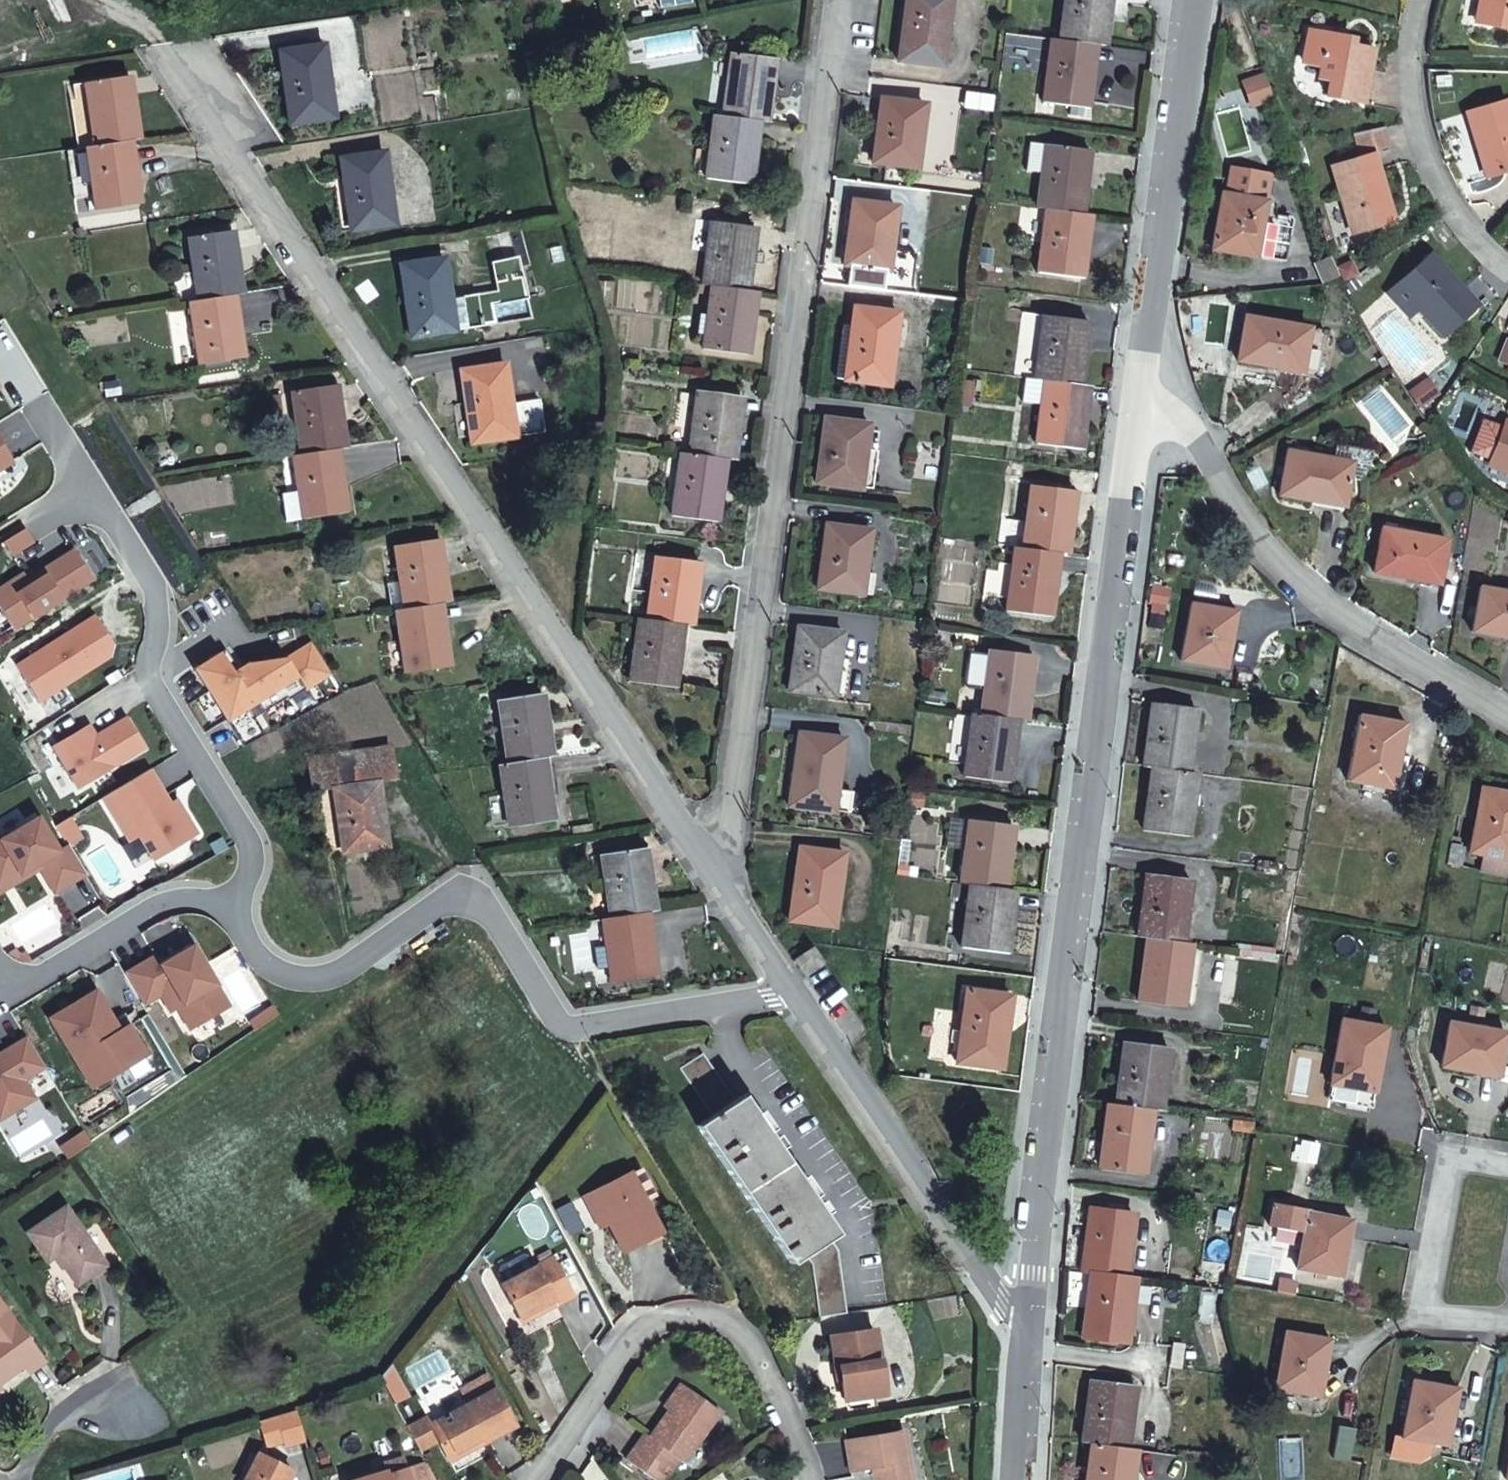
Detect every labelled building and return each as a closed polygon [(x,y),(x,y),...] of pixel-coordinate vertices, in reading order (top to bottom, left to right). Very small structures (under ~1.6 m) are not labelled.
[(956,0),(910,0),(902,57),(948,64),(956,0)] [(1105,42),(1112,43),(1118,0),(1072,0),(1067,37),(1105,42)] [(1473,10),(1478,12),(1483,0),(1476,0),(1473,10)] [(1478,12),(1507,23),(1507,0),(1483,0),(1478,12)] [(1358,34),(1317,22),(1309,49),(1327,54),(1323,67),(1335,71),(1331,84),(1360,93),(1374,45),(1356,40),(1358,34)] [(1067,37),(1059,36),(1053,77),(1050,103),(1097,109),(1105,42),(1067,37)] [(334,112),(326,41),(280,48),(289,118),(334,112)] [(728,111),(766,116),(771,117),(781,54),(737,48),(728,111)] [(137,132),(144,131),(136,67),(91,74),(100,138),(137,132)] [(92,139),(100,138),(91,74),(74,76),(83,140),(92,139)] [(1505,95),(1506,98),(1473,107),(1490,166),(1507,160),(1507,104),(1507,102),(1507,101),(1507,94),(1505,95)] [(921,163),(929,102),(887,96),(879,157),(921,163)] [(728,111),(721,110),(712,176),(756,181),(766,116),(728,111)] [(1380,118),(1352,124),(1361,146),(1371,143),(1369,138),(1384,132),(1380,118)] [(145,194),(137,132),(100,138),(92,139),(100,201),(145,194)] [(1047,171),(1051,143),(1036,140),(1032,168),(1047,171)] [(1047,171),(1042,205),(1050,206),(1087,211),(1096,148),(1051,143),(1047,171)] [(1377,179),(1383,176),(1380,170),(1371,143),(1361,146),(1333,156),(1354,215),(1386,203),(1377,179)] [(398,221),(389,148),(345,154),(355,227),(398,221)] [(1263,254),(1279,173),(1238,165),(1234,190),(1231,189),(1219,245),(1263,254)] [(1391,201),(1383,176),(1377,179),(1386,203),(1391,201)] [(894,267),(903,207),(857,200),(849,261),(894,267)] [(1087,211),(1050,206),(1041,269),(1084,274),(1093,212),(1087,211)] [(717,218),(708,281),(719,283),(744,286),(751,287),(760,224),(717,218)] [(242,288),(248,287),(242,246),(239,224),(198,230),(206,293),(225,290),(242,288)] [(1427,297),(1423,301),(1428,307),(1445,326),(1478,295),(1474,291),(1436,249),(1407,275),(1427,297)] [(457,294),(452,255),(406,263),(415,333),(462,326),(457,294)] [(527,257),(500,261),(503,288),(531,284),(527,257)] [(1403,279),(1423,301),(1427,297),(1407,275),(1403,279)] [(744,286),(719,283),(710,346),(753,351),(763,289),(751,287),(744,286)] [(503,288),(457,294),(462,326),(535,316),(531,284),(503,288)] [(206,293),(197,294),(202,330),(206,357),(250,351),(242,288),(225,290),(206,293)] [(1400,301),(1374,324),(1418,368),(1439,349),(1400,301)] [(859,304),(856,323),(853,349),(849,377),(892,382),(902,310),(859,304)] [(1038,375),(1046,314),(1025,312),(1017,372),(1038,375)] [(1046,314),(1038,375),(1046,376),(1058,378),(1080,381),(1089,320),(1046,314)] [(1323,374),(1331,327),(1286,320),(1252,314),(1243,360),(1323,374)] [(853,349),(856,323),(847,322),(841,376),(849,377),(853,349)] [(1506,334),(1500,352),(1507,355),(1507,334),(1506,334)] [(518,403),(512,361),(468,368),(478,438),(522,432),(518,403)] [(1058,378),(1046,376),(1043,399),(1037,442),(1080,447),(1089,382),(1080,381),(1058,378)] [(342,441),(347,440),(342,398),(339,378),(296,385),(305,446),(308,446),(332,442),(342,441)] [(729,455),(738,457),(747,396),(705,390),(696,451),(719,454),(729,455)] [(547,399),(518,403),(522,432),(551,428),(547,399)] [(1494,452),(1507,457),(1507,415),(1494,452)] [(864,484),(873,422),(828,416),(822,455),(819,479),(864,484)] [(0,433),(0,464),(14,456),(0,433)] [(305,446),(297,447),(302,481),(305,508),(350,501),(342,441),(332,442),(308,446),(305,446)] [(696,451),(686,449),(676,512),(720,517),(729,455),(719,454),(696,451)] [(1345,502),(1352,459),(1287,449),(1281,492),(1345,502)] [(285,484),(289,510),(305,508),(302,481),(285,484)] [(1059,548),(1066,549),(1076,486),(1033,481),(1024,544),(1050,547),(1059,548)] [(863,587),(871,526),(830,520),(821,582),(863,587)] [(1452,535),(1387,524),(1379,567),(1444,580),(1452,535)] [(417,600),(448,595),(454,594),(446,533),(399,540),(407,601),(417,600)] [(1024,544),(1014,542),(1004,609),(1050,614),(1059,548),(1050,547),(1024,544)] [(94,574),(75,544),(29,574),(25,568),(0,584),(0,595),(18,623),(94,574)] [(683,619),(693,620),(702,558),(659,552),(650,615),(664,616),(683,619)] [(1485,584),(1476,628),(1507,633),(1507,588),(1485,584)] [(407,601),(402,602),(410,667),(456,660),(448,595),(417,600),(407,601)] [(1226,666),(1236,609),(1194,600),(1184,658),(1226,666)] [(41,695),(112,649),(115,638),(96,609),(18,659),(41,695)] [(650,615),(641,614),(632,675),(675,681),(683,619),(664,616),(650,615)] [(833,689),(841,627),(799,622),(791,685),(833,689)] [(328,662),(308,633),(284,649),(244,654),(234,660),(221,640),(190,660),(240,738),(263,726),(253,708),(284,688),(285,690),(328,662)] [(1003,713),(1017,714),(1025,716),(1033,652),(988,647),(979,710),(1003,713)] [(550,751),(555,750),(547,688),(503,694),(511,756),(533,753),(550,751)] [(1143,767),(1153,768),(1187,773),(1196,710),(1152,704),(1143,767)] [(979,710),(973,709),(964,773),(1008,778),(1017,714),(1003,713),(979,710)] [(81,784),(147,743),(128,713),(98,731),(91,721),(55,743),(81,784)] [(1393,791),(1405,726),(1361,717),(1349,782),(1393,791)] [(838,802),(847,731),(803,726),(795,797),(838,802)] [(344,843),(346,843),(348,853),(380,849),(379,839),(387,838),(380,775),(397,773),(393,744),(333,752),(344,843)] [(511,756),(505,757),(510,790),(514,821),(558,814),(550,751),(533,753),(511,756)] [(153,765),(106,793),(132,837),(142,831),(157,856),(200,830),(179,795),(173,799),(153,765)] [(1187,837),(1196,774),(1187,773),(1153,768),(1144,831),(1187,837)] [(1482,790),(1472,854),(1507,860),(1507,794),(1482,790)] [(83,807),(70,814),(79,827),(92,819),(83,807)] [(36,867),(51,892),(83,873),(65,843),(55,849),(35,814),(0,835),(0,888),(36,867)] [(972,814),(963,878),(971,879),(979,880),(1007,884),(1016,820),(972,814)] [(840,921),(848,847),(804,842),(796,916),(840,921)] [(652,905),(660,904),(653,843),(610,850),(618,910),(652,905)] [(1139,939),(1143,940),(1183,945),(1191,884),(1147,878),(1139,939)] [(979,880),(971,879),(962,944),(1007,949),(1016,885),(1007,884),(979,880)] [(661,969),(652,905),(618,910),(610,911),(607,912),(616,976),(661,969)] [(1179,1009),(1187,945),(1183,945),(1143,940),(1136,1003),(1179,1009)] [(826,957),(816,942),(798,954),(808,969),(826,957)] [(225,1006),(190,946),(155,966),(150,957),(123,973),(141,1004),(158,994),(167,1011),(174,1007),(187,1028),(225,1006)] [(1002,1065),(1012,991),(968,985),(958,1060),(1002,1065)] [(123,1014),(110,1020),(93,992),(47,1019),(89,1088),(142,1056),(125,1027),(128,1026),(123,1014)] [(273,1012),(269,1004),(247,1020),(252,1027),(273,1012)] [(1368,1106),(1383,1025),(1340,1017),(1325,1098),(1368,1106)] [(1496,1071),(1505,1028),(1449,1019),(1442,1062),(1496,1071)] [(0,1052),(0,1118),(31,1099),(20,1081),(41,1068),(23,1038),(0,1052)] [(1151,1111),(1159,1112),(1167,1049),(1125,1044),(1117,1107),(1151,1111)] [(820,1316),(846,1312),(844,1250),(830,1241),(837,1236),(747,1097),(740,1102),(732,1090),(708,1054),(685,1068),(715,1116),(702,1125),(789,1264),(803,1256),(817,1264),(820,1316)] [(1151,1111),(1117,1107),(1110,1106),(1102,1169),(1143,1175),(1151,1111)] [(77,1127),(54,1143),(61,1155),(84,1139),(77,1127)] [(640,1167),(631,1172),(645,1199),(654,1194),(640,1167)] [(630,1170),(593,1189),(610,1221),(626,1250),(663,1231),(645,1199),(631,1172),(630,1170)] [(610,1221),(593,1189),(588,1192),(605,1224),(610,1221)] [(1082,1274),(1091,1275),(1123,1278),(1132,1215),(1092,1209),(1082,1274)] [(1341,1273),(1351,1218),(1324,1214),(1306,1210),(1297,1265),(1341,1273)] [(53,1211),(18,1238),(39,1268),(51,1259),(59,1269),(54,1272),(68,1291),(97,1271),(53,1211)] [(554,1302),(572,1293),(553,1253),(503,1280),(519,1314),(552,1297),(554,1302)] [(1124,1345),(1133,1280),(1123,1278),(1091,1275),(1082,1339),(1124,1345)] [(519,1314),(521,1318),(554,1302),(552,1297),(519,1314)] [(841,1366),(844,1398),(850,1397),(877,1394),(886,1394),(879,1329),(834,1334),(837,1367),(841,1366)] [(0,1334),(0,1386),(15,1375),(18,1381),(35,1368),(7,1330),(0,1334)] [(1321,1396),(1331,1340),(1286,1332),(1276,1388),(1321,1396)] [(481,1436),(484,1441),(495,1435),(514,1425),(487,1375),(459,1390),(465,1401),(430,1421),(448,1454),(481,1436)] [(661,1402),(676,1378),(671,1375),(656,1399),(661,1402)] [(1450,1419),(1455,1383),(1435,1380),(1413,1377),(1402,1432),(1446,1440),(1450,1419)] [(641,1425),(623,1452),(639,1462),(660,1476),(676,1451),(679,1453),(711,1400),(676,1378),(661,1402),(645,1428),(641,1425)] [(1090,1380),(1081,1444),(1088,1445),(1125,1449),(1133,1386),(1090,1380)] [(877,1394),(850,1397),(852,1416),(878,1411),(877,1394)] [(1352,1459),(1358,1428),(1342,1425),(1337,1457),(1352,1459)] [(898,1428),(893,1429),(898,1468),(904,1467),(898,1428)] [(893,1429),(842,1437),(846,1466),(871,1462),(873,1479),(906,1479),(904,1467),(898,1468),(893,1429)] [(450,1459),(484,1441),(481,1436),(448,1454),(450,1459)] [(1088,1445),(1084,1479),(1128,1479),(1132,1450),(1125,1449),(1088,1445)] [(285,1469),(276,1464),(255,1453),(241,1479),(279,1479),(285,1469)] [(379,1470),(348,1479),(402,1479),(398,1467),(380,1473),(379,1470)]
